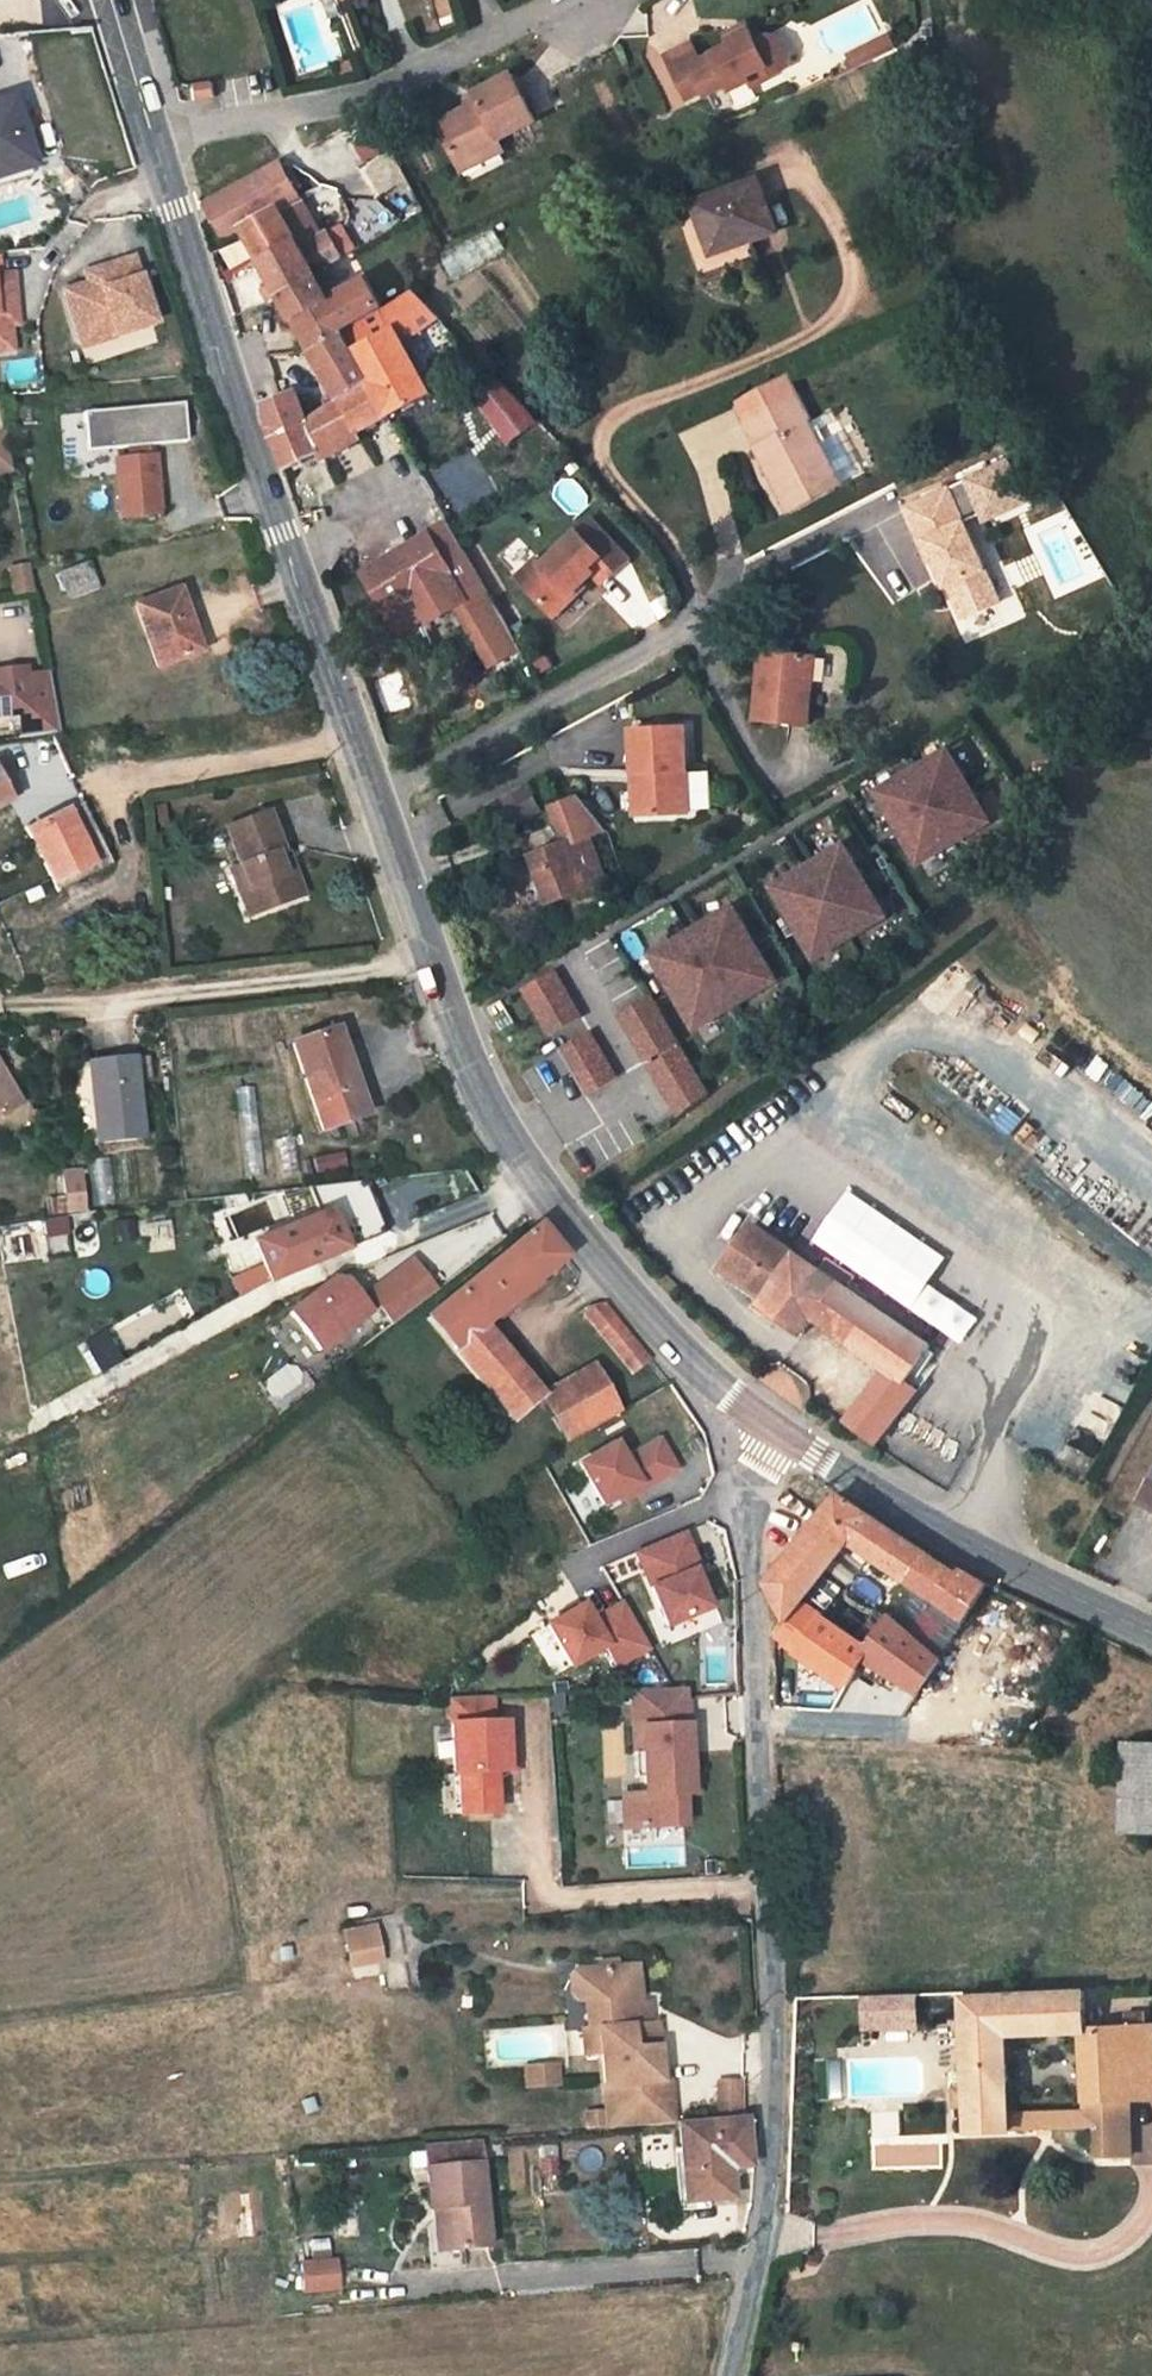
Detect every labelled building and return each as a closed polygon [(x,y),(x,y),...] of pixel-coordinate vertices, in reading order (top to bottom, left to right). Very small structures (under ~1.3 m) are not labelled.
[(684,35),(709,76),(724,66),(727,72),(748,60),(751,64),(768,53),(770,57),(803,37),(807,20),(798,6),(783,0),(781,0),(770,6),(767,0),(757,0),(744,8),(749,15),(719,33),(711,19),(684,35)] [(896,49),(923,35),(916,21),(889,35),(896,49)] [(896,49),(889,35),(876,41),(883,56),(896,49)] [(455,106),(473,146),(517,127),(515,121),(554,104),(532,58),(494,76),(498,86),(455,106)] [(226,64),(202,70),(207,83),(229,77),(226,64)] [(0,101),(0,171),(30,162),(25,142),(20,119),(26,117),(19,95),(0,101)] [(522,137),(517,127),(473,146),(478,157),(522,137)] [(732,169),(744,219),(782,206),(784,212),(822,201),(804,144),(732,169)] [(299,147),(223,193),(244,227),(258,219),(297,278),(338,256),(366,241),(353,222),(325,237),(300,195),(321,183),(299,147)] [(745,224),(784,212),(782,206),(744,219),(745,224)] [(0,243),(0,319),(12,318),(10,293),(9,282),(16,281),(11,242),(0,243)] [(297,278),(339,341),(378,322),(378,324),(418,301),(399,266),(358,286),(338,256),(297,278)] [(136,257),(98,268),(101,279),(90,282),(67,289),(80,334),(114,324),(117,336),(156,324),(136,257)] [(98,268),(87,272),(90,282),(101,279),(98,268)] [(16,281),(9,282),(10,293),(17,292),(16,281)] [(470,318),(452,282),(418,301),(378,324),(402,372),(419,407),(465,383),(439,336),(470,318)] [(346,351),(371,389),(402,372),(378,324),(378,322),(339,341),(346,351)] [(114,324),(80,334),(84,346),(117,336),(114,324)] [(825,370),(773,390),(792,433),(789,433),(818,498),(867,476),(838,414),(844,410),(825,370)] [(388,423),(419,407),(402,372),(371,389),(388,423)] [(277,397),(304,454),(348,429),(337,406),(322,375),(277,397)] [(502,441),(535,423),(515,387),(482,405),(502,441)] [(388,423),(371,389),(337,406),(348,429),(356,447),(391,429),(388,423)] [(88,451),(119,448),(125,514),(165,511),(159,444),(189,441),(185,403),(84,412),(88,451)] [(995,523),(983,488),(936,505),(949,540),(954,539),(962,560),(971,587),(974,585),(986,619),(1017,609),(1005,574),(1013,572),(995,523)] [(387,550),(407,587),(432,574),(444,596),(483,575),(508,622),(528,611),(494,545),(473,504),(387,550)] [(564,540),(545,557),(576,593),(618,556),(627,565),(642,552),(607,514),(570,547),(564,540)] [(32,564),(28,537),(8,540),(12,567),(32,564)] [(954,539),(949,540),(957,562),(962,560),(954,539)] [(89,564),(58,573),(66,602),(98,592),(89,564)] [(1013,572),(1005,574),(1017,609),(1025,607),(1013,572)] [(418,609),(444,596),(432,574),(407,587),(418,609)] [(182,587),(138,600),(160,666),(203,652),(182,587)] [(766,707),(819,713),(826,648),(787,643),(785,653),(772,652),(766,707)] [(24,717),(21,672),(0,673),(0,718),(24,717)] [(701,713),(649,714),(648,757),(655,758),(655,802),(703,799),(701,713)] [(954,742),(874,783),(915,863),(994,823),(954,742)] [(1,797),(10,791),(0,773),(0,795),(1,797)] [(619,809),(586,773),(558,785),(574,820),(544,834),(566,881),(599,865),(599,866),(621,856),(614,842),(611,844),(598,819),(619,809)] [(275,782),(232,786),(232,788),(238,849),(227,850),(229,872),(296,865),(292,837),(277,837),(277,824),(280,824),(275,783),(275,782)] [(75,819),(30,844),(47,872),(55,889),(101,863),(75,819)] [(891,916),(847,836),(768,879),(812,960),(891,916)] [(555,966),(519,985),(547,1036),(583,1016),(555,966)] [(628,985),(514,1069),(549,1111),(624,1058),(661,1116),(703,1087),(689,1067),(719,1044),(693,1008),(663,1029),(628,985)] [(303,1027),(330,1112),(374,1098),(346,1013),(303,1027)] [(18,1088),(3,1056),(12,1052),(0,1032),(0,1099),(18,1088)] [(29,1081),(12,1052),(3,1056),(18,1088),(29,1081)] [(139,1053),(97,1053),(102,1135),(146,1132),(139,1053)] [(80,1167),(56,1171),(63,1214),(87,1210),(80,1167)] [(276,1276),(352,1244),(335,1204),(259,1237),(276,1276)] [(44,1216),(47,1235),(68,1233),(66,1214),(44,1216)] [(485,1328),(568,1261),(540,1225),(427,1316),(511,1420),(541,1398),(485,1328)] [(808,1262),(759,1231),(730,1276),(774,1305),(769,1313),(811,1340),(822,1323),(896,1373),(916,1385),(940,1350),(856,1294),(828,1276),(808,1262)] [(393,1322),(438,1287),(414,1255),(368,1290),(393,1322)] [(236,1278),(243,1292),(272,1277),(265,1263),(236,1278)] [(864,1282),(836,1263),(828,1276),(856,1294),(864,1282)] [(379,1310),(351,1275),(340,1276),(292,1313),(323,1352),(379,1310)] [(632,1378),(649,1364),(605,1308),(587,1320),(632,1378)] [(103,1328),(82,1341),(100,1373),(122,1360),(103,1328)] [(628,1406),(593,1359),(541,1398),(576,1444),(628,1406)] [(916,1385),(896,1373),(858,1429),(889,1450),(927,1393),(916,1385)] [(661,1435),(631,1452),(623,1438),(582,1462),(607,1506),(624,1496),(625,1499),(679,1468),(661,1435)] [(1138,1510),(1151,1517),(1151,1479),(1138,1510)] [(833,1488),(808,1517),(760,1577),(773,1615),(764,1631),(763,1631),(832,1687),(863,1648),(909,1684),(990,1580),(963,1566),(956,1568),(919,1544),(880,1518),(833,1488)] [(654,1586),(657,1585),(672,1624),(716,1607),(701,1567),(703,1566),(689,1532),(640,1551),(654,1586)] [(575,1664),(609,1645),(620,1664),(650,1647),(624,1602),(598,1617),(589,1601),(551,1623),(575,1664)] [(613,1783),(614,1816),(674,1814),(673,1782),(682,1781),(681,1758),(679,1688),(678,1676),(623,1678),(625,1741),(634,1741),(635,1764),(636,1782),(613,1783)] [(484,1683),(442,1685),(445,1760),(506,1759),(505,1738),(499,1738),(498,1725),(498,1708),(484,1709),(484,1683)] [(626,1765),(635,1764),(634,1741),(625,1741),(626,1765)] [(1130,1748),(1128,1838),(1151,1840),(1151,1749),(1130,1748)] [(688,1758),(681,1758),(682,1781),(689,1781),(688,1758)] [(335,1923),(340,1958),(369,1953),(363,1918),(335,1923)] [(598,2046),(604,2121),(647,2117),(664,2116),(660,2073),(652,2073),(648,2017),(633,2019),(632,1998),(616,1999),(614,1959),(568,1963),(563,1969),(564,1988),(571,1993),(585,1993),(587,2022),(580,2022),(582,2047),(598,2046)] [(629,1959),(614,1959),(616,1999),(632,1998),(629,1959)] [(1085,2032),(1081,1990),(968,1998),(973,2078),(976,2130),(1021,2128),(1016,2035),(1085,2032)] [(913,1993),(873,1994),(873,2014),(914,2012),(913,1993)] [(1107,2152),(1136,2151),(1133,2098),(1151,2099),(1151,2066),(1148,2029),(1085,2032),(1092,2114),(1055,2116),(1055,2126),(1104,2123),(1107,2152)] [(552,2058),(523,2061),(524,2080),(554,2077),(552,2058)] [(708,2078),(708,2108),(730,2107),(729,2077),(708,2078)] [(743,2119),(677,2124),(684,2198),(727,2194),(723,2162),(747,2160),(743,2119)] [(428,2161),(432,2201),(444,2199),(448,2241),(489,2237),(480,2156),(478,2131),(426,2135),(428,2161)] [(436,2242),(448,2241),(444,2199),(432,2201),(436,2242)] [(330,2257),(296,2261),(299,2288),(332,2284),(330,2257)]
